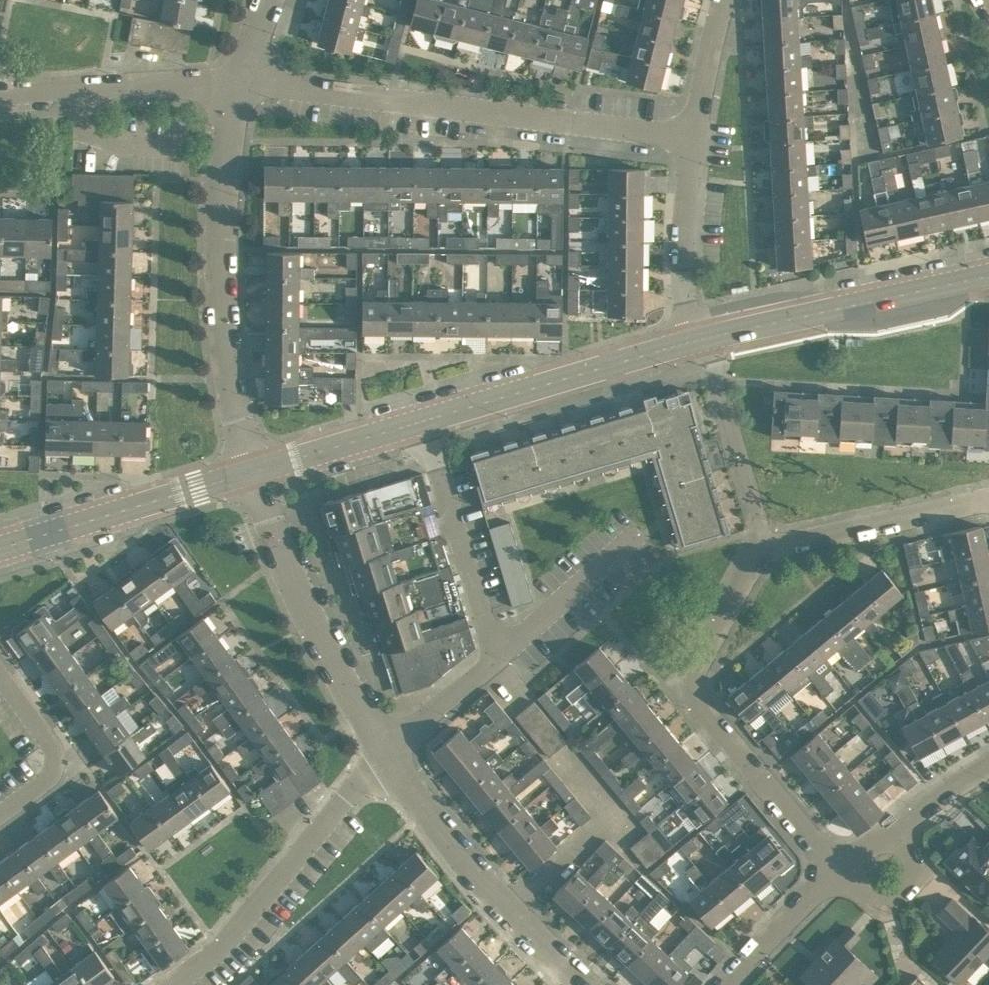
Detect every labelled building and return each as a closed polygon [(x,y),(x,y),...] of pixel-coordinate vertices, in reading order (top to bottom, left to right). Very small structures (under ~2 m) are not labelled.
[(159,17),(168,19),(179,21),(191,23),(195,0),(162,0),(159,17)] [(323,16),(356,24),(357,22),(360,10),(367,12),(370,2),(362,0),(362,1),(358,0),(326,0),(323,16)] [(396,10),(406,12),(409,0),(399,0),(396,10)] [(409,22),(435,28),(442,0),(415,0),(409,22)] [(434,31),(436,33),(446,36),(448,35),(449,32),(458,34),(466,3),(467,3),(467,0),(457,0),(456,0),(442,0),(435,28),(434,31)] [(458,34),(482,40),(492,1),(492,0),(467,0),(467,3),(466,3),(458,34)] [(482,40),(506,46),(514,14),(515,7),(507,4),(504,1),(505,0),(492,0),(492,1),(482,40)] [(600,4),(613,8),(612,10),(640,16),(637,29),(670,37),(676,14),(643,6),(643,5),(637,4),(622,0),(602,0),(600,4)] [(637,4),(643,5),(643,6),(676,14),(677,13),(679,14),(682,12),(684,3),(683,0),(682,0),(638,0),(637,4)] [(762,15),(795,13),(803,12),(802,2),(804,0),(761,0),(762,15)] [(850,2),(853,16),(863,14),(860,0),(857,0),(850,2)] [(890,7),(892,18),(933,10),(931,0),(896,0),(897,6),(890,7)] [(538,21),(530,52),(554,58),(561,27),(563,19),(567,5),(557,2),(554,10),(541,7),(538,21)] [(514,14),(506,46),(530,52),(538,21),(524,17),(526,9),(515,7),(514,14)] [(842,9),(832,9),(833,24),(843,24),(842,9)] [(396,10),(391,33),(400,35),(404,21),(406,12),(396,10)] [(891,18),(856,26),(859,40),(869,38),(868,34),(893,28),(893,29),(902,28),(905,42),(938,34),(933,10),(892,18),(891,18)] [(130,19),(127,37),(138,40),(143,14),(132,12),(130,19)] [(795,13),(762,15),(763,39),(796,37),(795,14),(795,13)] [(143,14),(138,40),(150,42),(155,16),(143,14)] [(155,16),(150,42),(163,44),(168,19),(159,17),(155,16)] [(317,38),(316,40),(350,48),(354,34),(362,36),(365,25),(357,22),(356,24),(323,16),(317,38)] [(168,19),(163,44),(174,46),(179,21),(168,19)] [(561,27),(554,58),(578,64),(586,33),(572,29),(574,22),(563,19),(561,27)] [(179,21),(174,46),(186,48),(191,23),(179,21)] [(595,27),(591,42),(601,44),(605,30),(595,27)] [(631,51),(631,52),(665,60),(670,37),(637,29),(631,51)] [(391,33),(385,56),(394,58),(400,35),(391,33)] [(843,34),(833,35),(834,49),(844,48),(843,34)] [(938,34),(905,42),(910,65),(943,58),(938,34)] [(796,37),(763,39),(765,64),(798,62),(811,61),(811,50),(797,51),(796,37)] [(591,42),(586,62),(599,65),(601,56),(621,60),(617,75),(625,77),(659,85),(665,60),(631,52),(601,44),(591,42)] [(871,48),(861,50),(864,64),(874,62),(871,48)] [(845,58),(835,59),(836,73),(846,73),(845,58)] [(943,58),(910,65),(915,90),(949,83),(943,58)] [(798,62),(765,64),(766,89),(799,87),(798,62)] [(876,72),(866,74),(869,89),(879,86),(876,72)] [(914,105),(910,106),(912,115),(921,113),(921,114),(954,107),(952,96),(954,96),(956,93),(954,84),(951,82),(949,83),(915,90),(911,91),(914,105)] [(846,83),(836,84),(837,98),(847,98),(846,83)] [(799,87),(766,89),(768,114),(801,112),(801,111),(799,87)] [(881,96),(871,98),(874,113),(885,111),(881,96)] [(924,128),(917,129),(919,140),(959,132),(957,120),(960,120),(961,118),(959,108),(957,107),(954,107),(921,114),(924,128)] [(766,123),(764,125),(764,134),(766,136),(769,136),(769,138),(802,136),(801,121),(813,121),(812,110),(801,111),(801,112),(768,114),(768,123),(766,123)] [(849,119),(839,119),(839,134),(849,133),(849,119)] [(887,121),(877,123),(882,148),(892,146),(887,121)] [(960,137),(967,168),(969,180),(977,215),(988,212),(988,175),(981,177),(979,165),(974,144),(978,144),(976,133),(960,137)] [(802,136),(769,138),(771,163),(804,161),(804,160),(802,136)] [(948,139),(932,143),(934,153),(951,149),(948,139)] [(932,143),(905,149),(907,159),(934,153),(932,143)] [(850,144),(840,144),(841,159),(851,158),(850,144)] [(893,151),(876,155),(884,187),(883,187),(885,198),(886,197),(895,233),(922,227),(915,191),(898,195),(896,184),(892,167),(890,166),(889,163),(895,161),(893,151)] [(875,200),(859,203),(867,239),(895,233),(886,197),(885,198),(883,187),(884,187),(876,155),(867,157),(870,172),(875,200)] [(486,196),(486,209),(497,210),(498,196),(511,196),(511,164),(511,162),(509,160),(498,160),(497,162),(497,164),(487,164),(486,196)] [(804,161),(771,163),(772,188),(805,186),(804,169),(814,169),(814,160),(804,160),(804,161)] [(263,163),(263,195),(278,195),(278,210),(289,210),(289,195),(289,163),(263,163)] [(289,163),(289,195),(314,195),(314,163),(289,163)] [(314,163),(314,195),(327,195),(327,212),(339,212),(339,205),(338,205),(338,163),(314,163)] [(338,163),(338,205),(339,205),(349,205),(349,196),(363,196),(363,163),(338,163)] [(363,196),(363,204),(387,205),(388,196),(388,164),(363,163),(363,196)] [(388,196),(387,205),(399,205),(399,196),(412,196),(412,164),(388,164),(388,196)] [(412,164),(412,196),(426,196),(426,211),(437,211),(437,196),(437,164),(412,164)] [(437,164),(437,196),(437,211),(437,217),(447,217),(447,207),(462,207),(462,196),(462,164),(437,164)] [(462,164),(462,196),(486,196),(487,164),(462,164)] [(511,164),(511,196),(512,196),(512,205),(536,206),(536,196),(536,164),(511,164)] [(536,196),(536,206),(536,207),(547,207),(551,211),(551,244),(561,244),(561,197),(562,164),(536,164),(536,196)] [(578,164),(568,164),(569,179),(579,179),(578,164)] [(608,165),(608,190),(642,190),(642,165),(634,165),(608,165)] [(851,168),(841,169),(842,183),(852,183),(851,168)] [(71,195),(71,196),(78,197),(83,197),(84,171),(72,171),(71,195)] [(84,171),(83,197),(96,197),(97,171),(84,171)] [(97,171),(96,197),(108,197),(109,172),(97,171)] [(921,171),(910,173),(915,191),(922,227),(950,221),(939,176),(923,179),(921,171)] [(109,172),(108,197),(120,198),(121,172),(109,172)] [(121,172),(120,198),(133,198),(133,172),(121,172)] [(950,172),(939,175),(939,176),(950,221),(977,215),(969,180),(953,183),(950,172)] [(805,186),(772,188),(774,213),(807,211),(805,186)] [(579,188),(569,188),(569,203),(579,203),(579,188)] [(608,190),(607,214),(641,215),(642,190),(608,190)] [(853,193),(843,193),(844,208),(854,208),(853,193)] [(78,197),(78,206),(100,206),(99,223),(132,224),(133,202),(133,198),(120,198),(108,197),(96,197),(83,197),(78,197)] [(57,216),(57,221),(68,222),(68,204),(58,203),(57,216)] [(807,211),(774,213),(775,238),(808,236),(807,211)] [(568,212),(568,227),(578,227),(579,212),(568,212)] [(598,226),(597,236),(607,236),(607,238),(641,238),(641,215),(607,214),(607,226),(598,226)] [(1,215),(0,251),(25,252),(26,216),(1,215)] [(26,216),(25,252),(50,252),(51,216),(26,216)] [(854,218),(844,219),(845,233),(855,233),(854,218)] [(57,221),(57,235),(67,236),(68,222),(57,221)] [(84,245),(84,247),(131,249),(132,224),(99,223),(99,234),(85,233),(84,245)] [(263,231),(263,241),(266,241),(279,241),(279,232),(263,231)] [(313,231),(297,232),(298,242),(313,242),(313,231)] [(313,231),(313,242),(330,242),(330,231),(313,231)] [(347,231),(347,242),(363,242),(363,232),(347,231)] [(363,232),(363,242),(379,242),(380,232),(363,232)] [(412,232),(388,232),(388,242),(412,243),(412,232)] [(412,232),(412,243),(429,243),(429,232),(412,232)] [(462,232),(446,232),(446,243),(462,243),(462,232)] [(462,232),(462,243),(479,243),(479,232),(462,232)] [(496,233),(496,243),(511,243),(511,233),(496,233)] [(511,233),(511,243),(537,243),(537,233),(511,233)] [(855,233),(845,233),(846,249),(856,246),(855,233)] [(808,236),(775,238),(777,263),(780,263),(782,265),(789,265),(790,262),(800,262),(810,261),(808,236)] [(607,238),(607,263),(641,263),(641,238),(607,238)] [(57,244),(56,271),(66,271),(67,256),(98,257),(98,272),(130,273),(131,249),(84,247),(84,245),(67,245),(57,244)] [(568,246),(568,261),(578,260),(578,246),(568,246)] [(266,248),(265,274),(298,274),(314,274),(314,262),(298,263),(298,248),(266,248)] [(346,248),(346,264),(357,264),(357,248),(346,248)] [(378,248),(362,248),(362,258),(378,258),(378,248)] [(396,248),(396,258),(411,258),(411,248),(396,248)] [(411,248),(411,258),(429,258),(429,248),(411,248)] [(446,248),(446,259),(461,259),(461,248),(446,248)] [(461,248),(461,259),(479,259),(479,249),(461,248)] [(511,249),(496,249),(496,259),(511,259),(511,249)] [(511,249),(511,259),(528,259),(528,249),(511,249)] [(563,249),(546,249),(546,259),(562,260),(563,249)] [(607,263),(607,286),(641,286),(641,263),(607,263)] [(578,270),(568,270),(568,285),(578,285),(578,270)] [(56,271),(56,286),(66,286),(66,271),(56,271)] [(86,295),(86,297),(130,298),(130,273),(98,272),(97,285),(87,284),(86,295)] [(386,285),(386,330),(410,330),(411,298),(399,298),(399,273),(387,273),(387,285),(386,285)] [(24,285),(24,275),(0,274),(0,285),(24,285)] [(265,274),(265,299),(298,299),(298,274),(265,274)] [(24,275),(24,285),(50,286),(50,276),(24,275)] [(547,275),(536,275),(536,299),(535,331),(560,331),(560,299),(560,288),(547,288),(547,275)] [(356,282),(346,282),(346,300),(356,300),(356,282)] [(411,298),(410,330),(436,330),(436,284),(427,284),(427,298),(411,298)] [(436,284),(436,330),(461,330),(461,298),(447,298),(447,285),(436,284)] [(361,298),(360,329),(361,329),(386,330),(386,285),(377,285),(377,298),(361,298)] [(568,294),(568,309),(578,309),(578,294),(578,285),(568,285),(568,294)] [(607,286),(606,311),(640,311),(641,286),(607,286)] [(461,298),(461,330),(485,330),(485,299),(487,299),(487,288),(476,288),(476,299),(461,298)] [(39,292),(38,308),(48,309),(50,293),(39,292)] [(86,297),(86,304),(97,305),(96,322),(129,323),(130,298),(86,297)] [(265,299),(265,321),(298,321),(298,299),(265,299)] [(485,299),(485,330),(510,331),(510,299),(487,299),(485,299)] [(510,299),(510,331),(535,331),(536,299),(510,299)] [(356,300),(346,300),(346,314),(356,314),(356,300)] [(54,302),(52,320),(61,321),(63,321),(65,303),(54,302)] [(771,434),(988,445),(988,308),(988,323),(988,330),(985,392),(984,403),(785,394),(785,398),(772,397),(772,415),(771,434)] [(52,320),(51,334),(61,335),(63,321),(61,321),(52,320)] [(265,321),(265,349),(297,349),(297,346),(304,346),(304,336),(310,331),(346,332),(356,332),(356,325),(356,322),(298,321),(265,321)] [(88,334),(87,345),(96,346),(131,347),(131,346),(128,345),(129,323),(96,322),(96,334),(88,334)] [(36,325),(34,342),(44,343),(46,327),(36,325)] [(31,344),(29,369),(42,369),(42,359),(44,343),(34,342),(32,342),(31,344)] [(50,343),(47,368),(57,369),(59,354),(95,355),(95,372),(127,373),(127,371),(133,371),(133,359),(131,357),(131,347),(96,346),(87,345),(60,343),(50,343)] [(356,347),(346,347),(346,364),(356,364),(356,348),(356,347)] [(265,349),(264,373),(312,374),(312,372),(312,362),(297,362),(297,349),(265,349)] [(16,366),(16,355),(0,354),(0,366),(16,366)] [(264,397),(264,400),(297,400),(297,398),(297,382),(341,383),(341,398),(355,398),(356,373),(342,372),(312,372),(312,374),(264,373),(264,397)] [(31,375),(31,394),(41,394),(41,375),(31,375)] [(47,375),(47,385),(63,385),(63,375),(47,375)] [(81,376),(81,386),(97,386),(97,376),(81,376)] [(97,376),(97,386),(113,386),(113,377),(97,376)] [(122,377),(122,387),(131,387),(148,387),(148,377),(132,377),(122,377)] [(472,453),(471,453),(478,477),(475,478),(481,500),(519,488),(651,449),(679,542),(691,539),(699,536),(697,532),(722,524),(691,419),(696,417),(686,385),(657,394),(655,389),(643,392),(645,402),(505,443),(496,446),(472,453)] [(31,394),(30,407),(40,407),(41,394),(31,394)] [(71,398),(70,449),(95,449),(96,418),(83,417),(83,394),(72,394),(72,398),(71,398)] [(45,416),(44,448),(70,449),(71,398),(60,398),(60,399),(46,399),(45,416)] [(8,418),(9,405),(0,405),(0,417),(8,418)] [(121,418),(120,450),(145,451),(145,447),(147,447),(149,445),(149,436),(147,435),(145,435),(145,419),(131,419),(131,405),(121,405),(121,418)] [(96,418),(95,449),(120,450),(121,418),(96,418)] [(30,425),(29,441),(39,441),(40,425),(30,425)] [(29,450),(28,466),(38,466),(39,450),(29,450)] [(409,472),(320,500),(330,531),(335,529),(431,498),(422,469),(409,472)] [(431,498),(335,529),(345,559),(348,558),(441,529),(431,498)] [(508,516),(488,522),(511,600),(517,598),(528,595),(532,594),(508,516)] [(942,543),(938,543),(941,556),(957,552),(988,545),(982,520),(951,527),(942,530),(944,539),(942,543)] [(441,529),(348,558),(358,589),(362,587),(450,560),(441,529)] [(161,546),(151,553),(171,580),(194,612),(216,596),(209,587),(199,594),(186,577),(187,573),(195,567),(183,551),(185,549),(185,547),(175,533),(173,533),(161,542),(160,544),(161,546)] [(917,536),(903,539),(908,563),(918,561),(922,560),(917,536)] [(957,552),(962,576),(962,577),(988,571),(988,551),(988,545),(957,552)] [(151,553),(131,568),(151,594),(171,580),(151,553)] [(450,560),(362,587),(372,618),(376,616),(460,590),(450,560)] [(918,561),(908,563),(912,578),(922,575),(918,561)] [(882,564),(863,580),(883,605),(903,589),(902,589),(882,564)] [(120,576),(112,582),(136,616),(137,616),(141,622),(151,615),(143,605),(153,598),(151,594),(131,568),(130,566),(128,566),(119,572),(119,574),(120,576)] [(948,579),(951,590),(964,587),(967,601),(988,596),(988,571),(962,577),(962,576),(948,579)] [(863,580),(843,596),(864,621),(870,630),(878,623),(871,615),(883,605),(863,580)] [(112,582),(91,598),(110,624),(123,614),(128,621),(136,616),(112,582)] [(924,585),(914,587),(920,612),(930,610),(924,585)] [(12,624),(11,630),(21,644),(24,641),(30,649),(56,630),(90,604),(79,589),(70,596),(75,602),(56,616),(54,615),(43,601),(34,608),(37,613),(30,618),(28,615),(24,614),(12,624)] [(460,590),(376,616),(385,647),(390,646),(469,621),(460,590)] [(843,596),(824,612),(864,659),(872,652),(853,630),(864,621),(843,596)] [(948,605),(950,615),(962,612),(969,611),(973,626),(988,622),(988,596),(967,601),(960,602),(948,605)] [(182,608),(168,618),(174,627),(188,617),(182,608)] [(96,612),(87,618),(97,631),(106,625),(96,612)] [(824,612),(806,627),(826,652),(837,643),(855,666),(864,659),(824,612)] [(146,654),(138,661),(155,680),(163,674),(153,662),(182,641),(191,653),(217,634),(201,613),(175,632),(146,654)] [(168,618),(149,632),(155,641),(174,627),(168,618)] [(932,620),(922,622),(925,637),(935,634),(932,620)] [(469,621),(390,646),(404,688),(429,680),(465,651),(476,642),(469,621)] [(906,632),(905,633),(906,635),(907,634),(914,642),(920,637),(916,623),(906,632)] [(106,625),(97,631),(107,644),(105,645),(110,652),(120,645),(106,625)] [(806,627),(786,643),(811,674),(826,691),(834,684),(822,671),(834,661),(826,652),(806,627)] [(56,630),(30,649),(45,669),(71,650),(56,630)] [(970,634),(988,670),(988,648),(987,644),(988,644),(988,630),(970,634)] [(217,634),(191,653),(205,673),(231,654),(217,634)] [(906,635),(895,644),(901,652),(914,642),(907,634),(906,635)] [(142,638),(129,648),(135,656),(148,646),(142,638)] [(944,640),(961,669),(965,676),(964,677),(985,716),(988,714),(988,675),(978,681),(969,664),(956,638),(944,640)] [(585,674),(565,691),(572,698),(592,682),(616,662),(600,642),(575,663),(585,674)] [(786,643),(767,659),(787,684),(792,690),(811,674),(786,643)] [(934,643),(918,646),(925,660),(939,652),(934,643)] [(120,645),(110,652),(115,660),(117,658),(122,664),(126,671),(135,665),(120,645)] [(71,650),(45,669),(60,689),(86,670),(71,650)] [(910,652),(898,662),(903,671),(916,663),(910,652)] [(205,673),(192,683),(199,692),(212,682),(220,693),(246,674),(248,672),(248,670),(242,661),(239,661),(237,662),(231,654),(205,673)] [(767,659),(748,675),(769,699),(787,684),(767,659)] [(600,693),(581,708),(588,717),(607,701),(632,681),(616,662),(592,682),(600,693)] [(135,665),(126,671),(127,672),(137,683),(146,678),(135,665)] [(899,665),(885,673),(893,687),(895,686),(907,680),(899,665)] [(86,670),(60,689),(74,709),(100,690),(86,670)] [(228,704),(212,714),(219,724),(261,694),(254,685),(256,684),(257,681),(250,673),(248,672),(246,674),(220,693),(228,704)] [(163,674),(155,680),(166,693),(174,686),(163,674)] [(739,677),(723,690),(736,705),(739,703),(749,716),(760,707),(781,733),(770,743),(771,744),(779,753),(799,736),(793,728),(792,729),(789,726),(768,700),(769,699),(748,675),(741,680),(739,677)] [(959,691),(947,698),(963,728),(985,716),(964,677),(954,682),(959,691)] [(594,730),(578,743),(585,752),(593,745),(623,720),(648,700),(641,691),(642,690),(644,689),(635,679),(632,681),(607,701),(616,712),(594,730)] [(869,686),(858,695),(874,715),(885,706),(869,686)] [(937,703),(925,709),(942,740),(963,728),(947,698),(941,686),(930,692),(937,703)] [(545,688),(538,694),(554,714),(562,707),(545,688)] [(100,690),(74,709),(89,729),(115,710),(130,699),(122,689),(108,700),(100,690)] [(156,690),(149,697),(159,710),(167,703),(156,690)] [(261,694),(219,724),(220,725),(226,733),(241,722),(249,733),(275,714),(261,694)] [(915,715),(903,722),(919,752),(942,740),(925,709),(917,694),(907,700),(915,715)] [(442,737),(433,744),(435,746),(434,747),(450,766),(476,744),(503,721),(511,715),(495,695),(484,704),(494,716),(470,737),(460,725),(444,739),(442,737)] [(534,697),(516,712),(532,731),(541,724),(551,716),(534,697)] [(184,698),(177,706),(187,717),(195,711),(194,710),(191,706),(184,698)] [(648,700),(623,720),(631,730),(624,736),(631,745),(632,746),(639,740),(664,719),(648,700)] [(822,705),(811,713),(818,721),(828,712),(822,705)] [(562,707),(554,714),(563,725),(571,718),(562,707)] [(860,707),(852,714),(862,725),(869,719),(860,707)] [(173,709),(165,716),(176,729),(184,722),(173,709)] [(115,710),(89,729),(104,749),(130,730),(115,710)] [(195,711),(187,717),(187,718),(197,730),(205,724),(195,711)] [(811,713),(793,728),(799,736),(818,721),(811,713)] [(250,734),(237,742),(244,751),(256,741),(264,753),(290,733),(275,714),(249,733),(250,734)] [(130,730),(104,749),(119,770),(145,750),(136,738),(155,723),(149,715),(130,730)] [(511,715),(503,721),(505,723),(513,733),(521,727),(512,716),(511,715)] [(551,716),(541,724),(558,744),(568,737),(551,716)] [(631,745),(621,754),(629,763),(647,748),(655,759),(680,738),(664,719),(639,740),(632,746),(631,745)] [(541,724),(532,731),(549,752),(558,744),(541,724)] [(876,726),(868,733),(877,745),(886,738),(876,726)] [(187,727),(167,742),(173,750),(193,735),(187,727)] [(819,728),(794,750),(810,769),(835,748),(819,728)] [(264,753),(251,762),(258,771),(271,762),(279,773),(286,768),(296,761),(305,754),(303,752),(290,733),(264,753)] [(527,734),(520,741),(529,753),(537,746),(527,734)] [(215,738),(207,744),(217,758),(225,751),(215,738)] [(680,738),(655,759),(671,778),(696,757),(680,738)] [(167,742),(159,748),(175,771),(176,773),(175,776),(166,783),(170,789),(189,815),(209,800),(185,769),(186,768),(184,765),(173,750),(167,742)] [(448,769),(448,771),(455,779),(457,779),(459,778),(466,786),(492,763),(503,755),(496,745),(485,754),(477,746),(476,744),(450,766),(450,767),(448,769)] [(593,745),(585,752),(602,771),(609,765),(593,745)] [(892,745),(883,752),(893,763),(901,757),(892,745)] [(835,748),(810,769),(825,788),(851,767),(835,748)] [(305,754),(296,761),(311,782),(321,775),(305,755),(305,754)] [(517,775),(482,805),(498,824),(524,802),(515,791),(542,769),(551,779),(559,773),(543,754),(518,776),(517,775)] [(146,757),(134,766),(140,774),(152,765),(146,757)] [(671,778),(658,789),(664,796),(670,791),(679,802),(686,796),(687,797),(712,776),(711,775),(712,774),(712,772),(705,763),(702,763),(701,764),(696,757),(671,778)] [(866,785),(841,806),(857,826),(882,805),(873,794),(879,788),(897,774),(906,785),(917,776),(901,757),(893,763),(872,780),(866,785)] [(186,768),(185,769),(209,800),(229,785),(210,759),(199,768),(195,762),(186,768)] [(230,759),(222,764),(232,777),(240,771),(230,759)] [(296,761),(286,768),(302,789),(311,782),(296,761)] [(492,763),(466,786),(482,805),(517,775),(510,768),(502,775),(492,763)] [(609,765),(602,771),(618,790),(625,784),(609,765)] [(851,767),(825,788),(841,806),(866,785),(851,767)] [(279,773),(276,775),(292,796),(302,789),(286,768),(279,773)] [(559,773),(551,779),(567,798),(575,792),(559,773)] [(625,784),(618,790),(633,809),(641,802),(633,792),(646,781),(639,773),(625,784)] [(276,775),(267,782),(283,803),(292,796),(276,775)] [(679,802),(675,805),(683,814),(686,811),(696,822),(703,816),(728,796),(728,795),(712,776),(687,797),(686,796),(679,802)] [(119,777),(107,787),(112,795),(125,786),(119,777)] [(245,779),(237,785),(247,798),(255,792),(245,779)] [(267,782),(257,789),(273,810),(283,803),(267,782)] [(98,785),(77,800),(97,827),(117,812),(98,785)] [(170,789),(150,804),(169,830),(189,815),(170,789)] [(567,798),(564,801),(580,821),(591,812),(575,792),(567,798)] [(739,795),(719,811),(725,818),(725,819),(740,838),(741,837),(770,872),(776,867),(777,869),(781,868),(793,858),(793,855),(783,842),(780,842),(779,843),(768,829),(768,830),(760,821),(749,831),(736,815),(747,806),(748,805),(739,795)] [(65,804),(57,810),(57,812),(58,814),(57,815),(77,841),(89,833),(104,854),(101,862),(107,871),(122,861),(116,853),(116,852),(97,827),(77,800),(69,806),(67,804),(65,804)] [(524,802),(498,824),(514,843),(540,821),(524,802)] [(150,804),(129,819),(149,845),(169,830),(150,804)] [(647,810),(640,816),(646,825),(649,828),(657,822),(647,810)] [(719,811),(707,821),(713,828),(725,819),(725,818),(719,811)] [(540,821),(514,843),(530,863),(557,841),(548,830),(558,821),(551,812),(540,821)] [(57,815),(37,829),(57,856),(77,841),(57,815)] [(657,822),(649,828),(666,847),(673,841),(657,822)] [(649,828),(639,835),(656,855),(666,847),(649,828)] [(37,829),(17,844),(37,871),(49,862),(60,877),(68,871),(57,856),(37,829)] [(945,855),(968,875),(988,895),(988,835),(984,840),(972,830),(967,835),(965,833),(952,847),(945,855)] [(680,843),(686,851),(698,841),(691,833),(680,843)] [(639,835),(630,842),(647,862),(656,855),(639,835)] [(578,865),(554,891),(573,909),(597,883),(596,883),(617,860),(618,861),(624,853),(605,836),(595,846),(605,855),(588,874),(578,865)] [(724,840),(715,847),(728,863),(729,862),(751,888),(770,872),(741,837),(740,838),(730,847),(724,840)] [(116,852),(116,853),(122,861),(136,850),(130,842),(116,852)] [(0,857),(0,862),(17,885),(29,877),(38,889),(46,883),(37,871),(17,844),(0,857)] [(416,846),(397,863),(419,887),(438,870),(416,846)] [(624,853),(618,861),(628,870),(634,862),(624,853)] [(665,855),(649,868),(657,875),(671,863),(665,855)] [(694,860),(685,866),(701,885),(690,895),(712,921),(732,904),(710,878),(694,860)] [(17,885),(0,862),(0,898),(17,885)] [(130,862),(103,881),(118,901),(118,902),(145,883),(130,862)] [(728,863),(710,878),(732,904),(751,888),(729,862),(728,863)] [(397,863),(379,880),(401,904),(410,895),(422,908),(430,900),(419,887),(397,863)] [(642,869),(635,877),(652,893),(654,894),(660,887),(642,869)] [(91,871),(76,882),(82,890),(96,879),(91,871)] [(379,880),(361,896),(382,920),(401,904),(379,880)] [(118,901),(109,907),(124,927),(132,921),(133,922),(160,903),(153,894),(155,893),(155,890),(149,882),(147,881),(145,883),(118,902),(118,901)] [(76,882),(56,897),(62,905),(82,890),(76,882)] [(597,883),(573,909),(591,926),(615,900),(597,883)] [(660,887),(654,894),(662,901),(669,894),(660,887)] [(641,909),(610,942),(616,949),(614,950),(615,953),(622,959),(624,959),(626,958),(628,959),(651,934),(650,932),(654,928),(645,920),(662,901),(654,894),(652,893),(639,907),(641,909)] [(934,953),(960,977),(988,946),(988,927),(973,912),(971,913),(951,894),(937,908),(958,927),(934,953)] [(361,896),(342,913),(364,937),(372,946),(390,930),(382,921),(382,920),(361,896)] [(56,897),(37,913),(44,920),(62,905),(56,897)] [(463,899),(451,910),(458,917),(470,906),(463,899)] [(615,900),(591,926),(610,942),(641,909),(639,907),(631,900),(624,908),(615,900)] [(160,903),(133,922),(148,942),(174,923),(160,903)] [(83,904),(76,910),(87,925),(95,920),(83,904)] [(66,908),(52,920),(58,927),(72,915),(66,908)] [(686,910),(679,917),(690,928),(697,921),(686,910)] [(37,913),(23,925),(29,933),(44,920),(37,913)] [(342,913),(324,929),(345,953),(364,937),(342,913)] [(95,920),(87,925),(93,934),(101,928),(95,920)] [(451,957),(435,972),(441,979),(457,964),(455,961),(479,940),(462,921),(438,943),(451,957)] [(646,976),(656,984),(674,984),(673,984),(687,968),(687,967),(692,961),(683,953),(696,939),(706,948),(715,938),(697,921),(690,928),(669,950),(670,951),(646,976)] [(437,922),(426,932),(433,940),(444,929),(437,922)] [(802,971),(818,984),(851,984),(860,975),(868,983),(879,972),(870,964),(849,944),(860,932),(849,922),(838,935),(837,934),(802,971)] [(148,942),(141,947),(155,965),(156,967),(163,963),(189,943),(174,923),(148,942)] [(28,941),(34,948),(54,976),(61,984),(91,984),(74,961),(63,970),(42,941),(48,936),(42,929),(28,941)] [(324,929),(305,946),(327,970),(336,962),(353,980),(362,972),(345,953),(324,929)] [(426,932),(414,944),(420,951),(433,940),(426,932)] [(0,944),(0,947),(5,953),(19,941),(13,934),(0,944)] [(65,934),(58,939),(65,948),(72,943),(65,934)] [(651,934),(628,959),(646,976),(670,951),(669,950),(651,934)] [(457,984),(470,984),(473,982),(471,980),(495,959),(479,940),(455,961),(457,964),(468,975),(457,984)] [(28,941),(14,953),(20,960),(34,948),(28,941)] [(113,945),(105,950),(116,965),(124,960),(113,945)] [(69,954),(74,961),(91,984),(98,984),(114,973),(95,946),(82,956),(77,948),(69,954)] [(287,962),(307,984),(310,984),(318,978),(323,983),(323,984),(339,984),(326,970),(327,970),(305,946),(287,962)] [(401,955),(389,966),(396,973),(407,963),(401,955)] [(511,978),(504,969),(506,968),(506,965),(500,958),(497,958),(495,959),(471,980),(473,982),(476,984),(503,984),(511,978)] [(124,960),(116,965),(126,979),(134,974),(124,960)] [(0,964),(0,976),(10,969),(4,961),(0,964)] [(265,976),(268,979),(273,984),(307,984),(287,962),(279,969),(278,967),(275,967),(265,976)] [(371,982),(373,984),(382,984),(384,984),(396,973),(389,966),(377,977),(371,982)] [(694,969),(687,976),(695,984),(702,976),(694,969)] [(239,980),(244,984),(264,984),(250,970),(239,980)] [(898,984),(933,984),(917,970),(906,982),(903,979),(898,984)] [(42,984),(61,984),(54,976),(42,984)]
